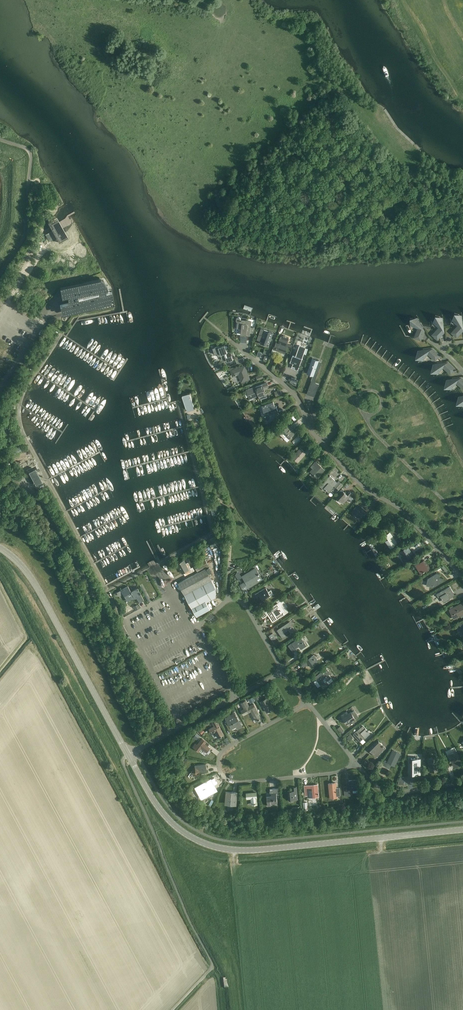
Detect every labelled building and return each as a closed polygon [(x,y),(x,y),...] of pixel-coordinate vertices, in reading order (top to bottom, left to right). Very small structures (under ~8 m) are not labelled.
[(53,231),(46,235),(49,241),(56,237),(59,242),(68,237),(57,217),(48,222),(53,231)] [(66,244),(60,247),(64,253),(66,255),(74,250),(69,242),(66,244)] [(95,303),(107,300),(104,286),(103,280),(81,284),(83,290),(68,293),(71,308),(93,303),(93,304),(96,304),(95,303)] [(461,332),(461,330),(462,329),(462,330),(461,316),(458,315),(457,315),(456,315),(455,316),(454,316),(454,317),(453,320),(459,325),(452,332),(456,337),(461,332)] [(238,317),(237,318),(236,318),(236,319),(236,320),(236,321),(237,321),(237,322),(238,322),(237,328),(242,328),(241,334),(249,335),(249,333),(251,332),(253,334),(253,333),(254,331),(254,329),(254,327),(250,327),(251,321),(241,320),(241,319),(241,318),(240,318),(240,317),(239,317),(238,317)] [(442,334),(442,332),(443,332),(442,318),(439,317),(438,317),(437,317),(436,318),(435,319),(434,322),(440,327),(433,335),(437,339),(442,334)] [(423,333),(422,331),(423,331),(424,331),(421,326),(417,318),(415,318),(414,319),(413,319),(411,320),(411,321),(411,322),(411,325),(418,328),(415,337),(420,339),(423,333)] [(268,332),(263,330),(264,329),(261,328),(257,339),(264,342),(264,344),(268,346),(273,332),(268,331),(268,332)] [(285,353),(287,347),(291,348),(292,344),(287,342),(289,338),(281,335),(278,342),(276,341),(274,347),(279,349),(278,351),(285,353)] [(215,347),(212,348),(215,354),(217,353),(218,357),(221,356),(222,359),(226,357),(227,361),(235,358),(233,352),(231,353),(231,355),(227,356),(226,353),(227,352),(226,348),(227,348),(226,346),(225,346),(225,345),(221,346),(221,345),(219,346),(219,345),(215,347)] [(294,351),(293,354),(290,362),(293,363),(291,368),(298,370),(304,353),(306,354),(308,348),(299,345),(297,352),(294,351)] [(434,350),(432,351),(432,349),(433,349),(432,349),(418,351),(418,353),(417,354),(418,355),(418,357),(419,357),(420,358),(422,358),(427,353),(435,359),(439,355),(434,350)] [(313,375),(315,370),(318,371),(320,367),(317,366),(319,361),(312,358),(310,363),(308,362),(306,367),(308,368),(307,373),(313,375)] [(339,361),(336,364),(345,376),(348,373),(339,361)] [(450,364),(447,364),(447,363),(448,363),(448,362),(438,364),(434,365),(433,366),(433,367),(433,368),(433,369),(434,370),(434,371),(435,371),(438,372),(442,368),(443,366),(450,373),(455,368),(450,364)] [(242,381),(249,378),(244,366),(231,370),(233,375),(239,373),(242,381)] [(461,380),(461,378),(447,380),(446,382),(446,383),(446,384),(447,386),(448,387),(449,387),(451,388),(456,382),(462,388),(462,380),(462,379),(461,380)] [(400,379),(394,381),(396,389),(402,387),(400,379)] [(246,390),(249,396),(248,396),(250,400),(253,399),(252,398),(259,395),(260,399),(266,397),(263,388),(268,386),(266,382),(246,390)] [(384,394),(391,391),(388,382),(382,384),(384,394)] [(405,388),(398,390),(400,396),(407,394),(405,388)] [(186,408),(193,406),(194,406),(190,393),(183,395),(182,395),(185,405),(186,408)] [(386,396),(388,404),(394,403),(393,400),(397,400),(396,394),(386,396)] [(269,415),(278,411),(276,406),(275,407),(273,401),(262,406),(264,411),(268,410),(269,415)] [(425,421),(422,411),(415,413),(417,423),(425,421)] [(376,419),(377,426),(387,425),(386,418),(376,419)] [(358,431),(362,437),(369,431),(363,423),(361,425),(363,428),(358,431)] [(288,425),(282,431),(289,438),(299,427),(297,425),(292,429),(288,425)] [(364,440),(367,442),(372,436),(369,433),(364,440)] [(18,450),(18,452),(21,457),(26,454),(23,448),(18,450)] [(307,455),(311,450),(308,448),(305,452),(300,448),(292,457),(298,462),(306,453),(307,455)] [(385,462),(392,454),(389,452),(382,459),(385,462)] [(419,456),(415,456),(416,464),(426,463),(425,459),(419,460),(419,456)] [(317,477),(324,469),(315,461),(311,466),(312,468),(310,471),(317,477)] [(378,462),(372,467),(369,464),(366,467),(372,474),(381,466),(378,462)] [(35,486),(42,483),(33,467),(26,471),(35,486)] [(400,470),(410,479),(412,476),(402,467),(400,470)] [(330,475),(323,483),(320,486),(325,491),(326,490),(326,491),(327,491),(328,492),(333,487),(331,485),(335,480),(330,475)] [(422,500),(428,493),(423,489),(417,496),(422,500)] [(343,504),(352,494),(350,491),(347,495),(345,494),(345,493),(343,491),(337,498),(343,504)] [(363,518),(368,512),(359,504),(351,512),(358,519),(361,516),(363,518)] [(382,536),(385,540),(390,547),(401,540),(393,529),(386,534),(386,533),(382,536)] [(416,537),(411,540),(413,545),(419,541),(416,537)] [(405,560),(413,555),(408,546),(399,551),(405,560)] [(422,572),(429,568),(423,560),(424,560),(423,557),(417,560),(419,563),(416,564),(422,572)] [(198,571),(209,565),(205,558),(194,564),(198,571)] [(185,575),(194,570),(193,567),(191,568),(188,562),(186,563),(184,559),(177,563),(182,573),(183,572),(185,575)] [(206,568),(178,583),(188,600),(193,609),(206,602),(206,601),(215,597),(216,587),(212,579),(206,568)] [(257,571),(255,568),(242,576),(246,581),(240,585),(243,588),(246,586),(247,588),(249,587),(262,579),(259,575),(260,574),(257,570),(257,571)] [(238,578),(242,575),(237,569),(234,571),(238,578)] [(428,578),(426,585),(433,587),(442,582),(443,578),(439,577),(440,574),(436,573),(428,578)] [(139,603),(144,600),(137,588),(131,592),(128,586),(120,589),(127,601),(135,596),(139,603)] [(440,596),(443,601),(455,595),(450,586),(436,594),(438,597),(440,596)] [(271,589),(268,591),(266,588),(255,595),(257,597),(260,595),(261,597),(263,600),(269,596),(270,597),(274,594),(271,589)] [(260,613),(263,618),(268,615),(269,617),(272,616),(273,617),(271,618),(273,621),(285,614),(284,611),(285,611),(281,605),(284,601),(282,597),(276,601),(277,603),(265,611),(265,610),(260,613)] [(210,609),(206,602),(193,609),(196,616),(210,609)] [(462,614),(462,604),(462,603),(449,610),(454,619),(462,614)] [(125,616),(135,611),(132,607),(130,608),(129,607),(126,609),(125,607),(121,609),(125,616)] [(117,622),(123,633),(126,631),(121,621),(117,622)] [(289,621),(286,623),(280,627),(281,629),(278,631),(282,637),(286,635),(284,632),(287,630),(290,633),(295,629),(289,621)] [(301,649),(306,645),(301,637),(288,645),(293,652),(296,650),(295,648),(299,646),(301,649)] [(311,667),(319,662),(313,654),(307,659),(307,658),(300,662),(303,666),(307,663),(307,664),(309,663),(311,667)] [(316,679),(321,685),(323,688),(329,684),(327,681),(331,678),(329,674),(330,673),(326,668),(321,672),(323,674),(316,679)] [(260,701),(266,712),(273,708),(267,697),(260,701)] [(241,710),(243,715),(251,711),(256,721),(258,719),(258,720),(260,719),(261,718),(255,708),(256,708),(253,703),(249,706),(246,700),(241,703),(244,708),(241,710)] [(347,724),(355,718),(351,712),(348,714),(346,711),(341,715),(347,724)] [(221,722),(224,721),(225,723),(228,722),(231,728),(235,726),(237,728),(242,726),(235,712),(226,717),(225,714),(222,716),(221,714),(218,716),(221,722)] [(216,725),(209,729),(211,733),(215,731),(218,737),(220,737),(221,736),(223,735),(220,729),(218,724),(219,724),(216,718),(213,720),(216,725)] [(365,737),(370,733),(363,725),(353,734),(360,741),(365,737)] [(192,746),(194,748),(198,751),(201,748),(205,751),(207,750),(208,748),(208,747),(209,748),(209,747),(206,745),(208,743),(202,738),(197,745),(195,743),(192,746)] [(375,755),(384,746),(379,741),(370,750),(375,755)] [(394,765),(400,753),(393,750),(388,761),(385,760),(383,765),(388,767),(390,763),(391,764),(394,765)] [(448,755),(454,767),(462,763),(456,751),(448,755)] [(430,771),(439,770),(437,757),(428,759),(430,771)] [(411,763),(409,763),(410,772),(413,772),(413,773),(420,773),(420,759),(418,759),(418,758),(411,758),(411,763)] [(200,771),(207,770),(206,763),(195,765),(195,766),(191,772),(196,776),(200,771)] [(212,786),(217,783),(214,777),(195,788),(198,793),(202,791),(205,796),(214,791),(212,786)] [(344,786),(345,796),(350,795),(350,790),(359,789),(358,779),(349,780),(349,786),(344,786)] [(340,788),(336,788),(336,782),(329,783),(330,798),(338,797),(337,796),(340,795),(340,788)] [(308,798),(318,797),(317,784),(307,785),(308,792),(305,792),(305,795),(307,795),(308,798)] [(289,800),(298,799),(296,787),(293,787),(294,791),(291,791),(291,790),(288,791),(289,800)] [(271,803),(277,803),(276,788),(275,788),(272,788),(273,792),(270,793),(270,795),(266,796),(267,806),(271,805),(271,803)] [(227,792),(226,803),(236,804),(237,793),(227,792)] [(256,792),(246,793),(247,798),(251,798),(252,803),(254,803),(257,803),(256,797),(257,797),(256,792)]
